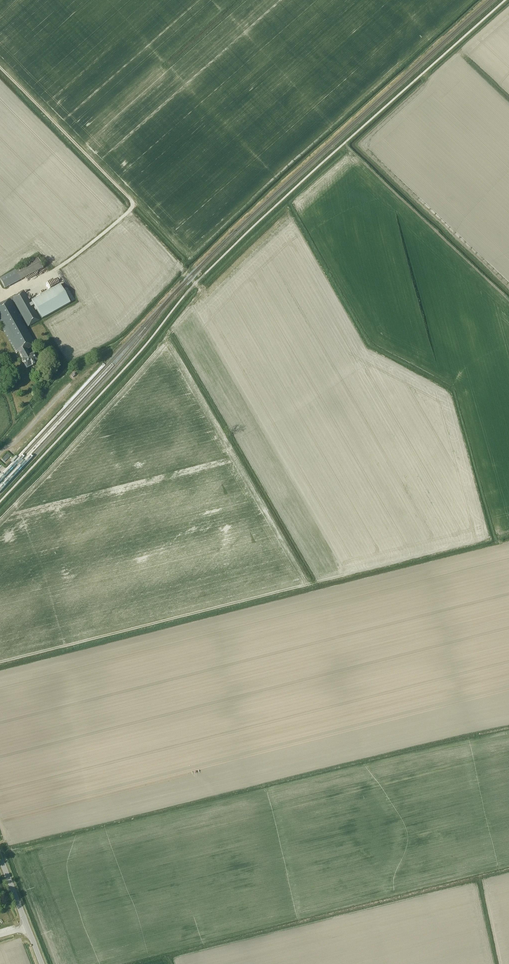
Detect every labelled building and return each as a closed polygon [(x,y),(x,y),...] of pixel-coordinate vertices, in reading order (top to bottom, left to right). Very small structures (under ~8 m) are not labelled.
[(38,258),(0,278),(0,280),(5,288),(43,268),(38,258)] [(32,306),(34,305),(42,319),(70,303),(60,285),(31,301),(32,302),(30,303),(24,291),(0,305),(0,324),(16,353),(18,352),(23,359),(22,360),(27,369),(39,362),(34,353),(30,355),(27,350),(37,344),(35,340),(34,341),(20,317),(22,316),(28,327),(40,320),(32,306)] [(2,459),(5,462),(10,456),(7,454),(2,459)]
